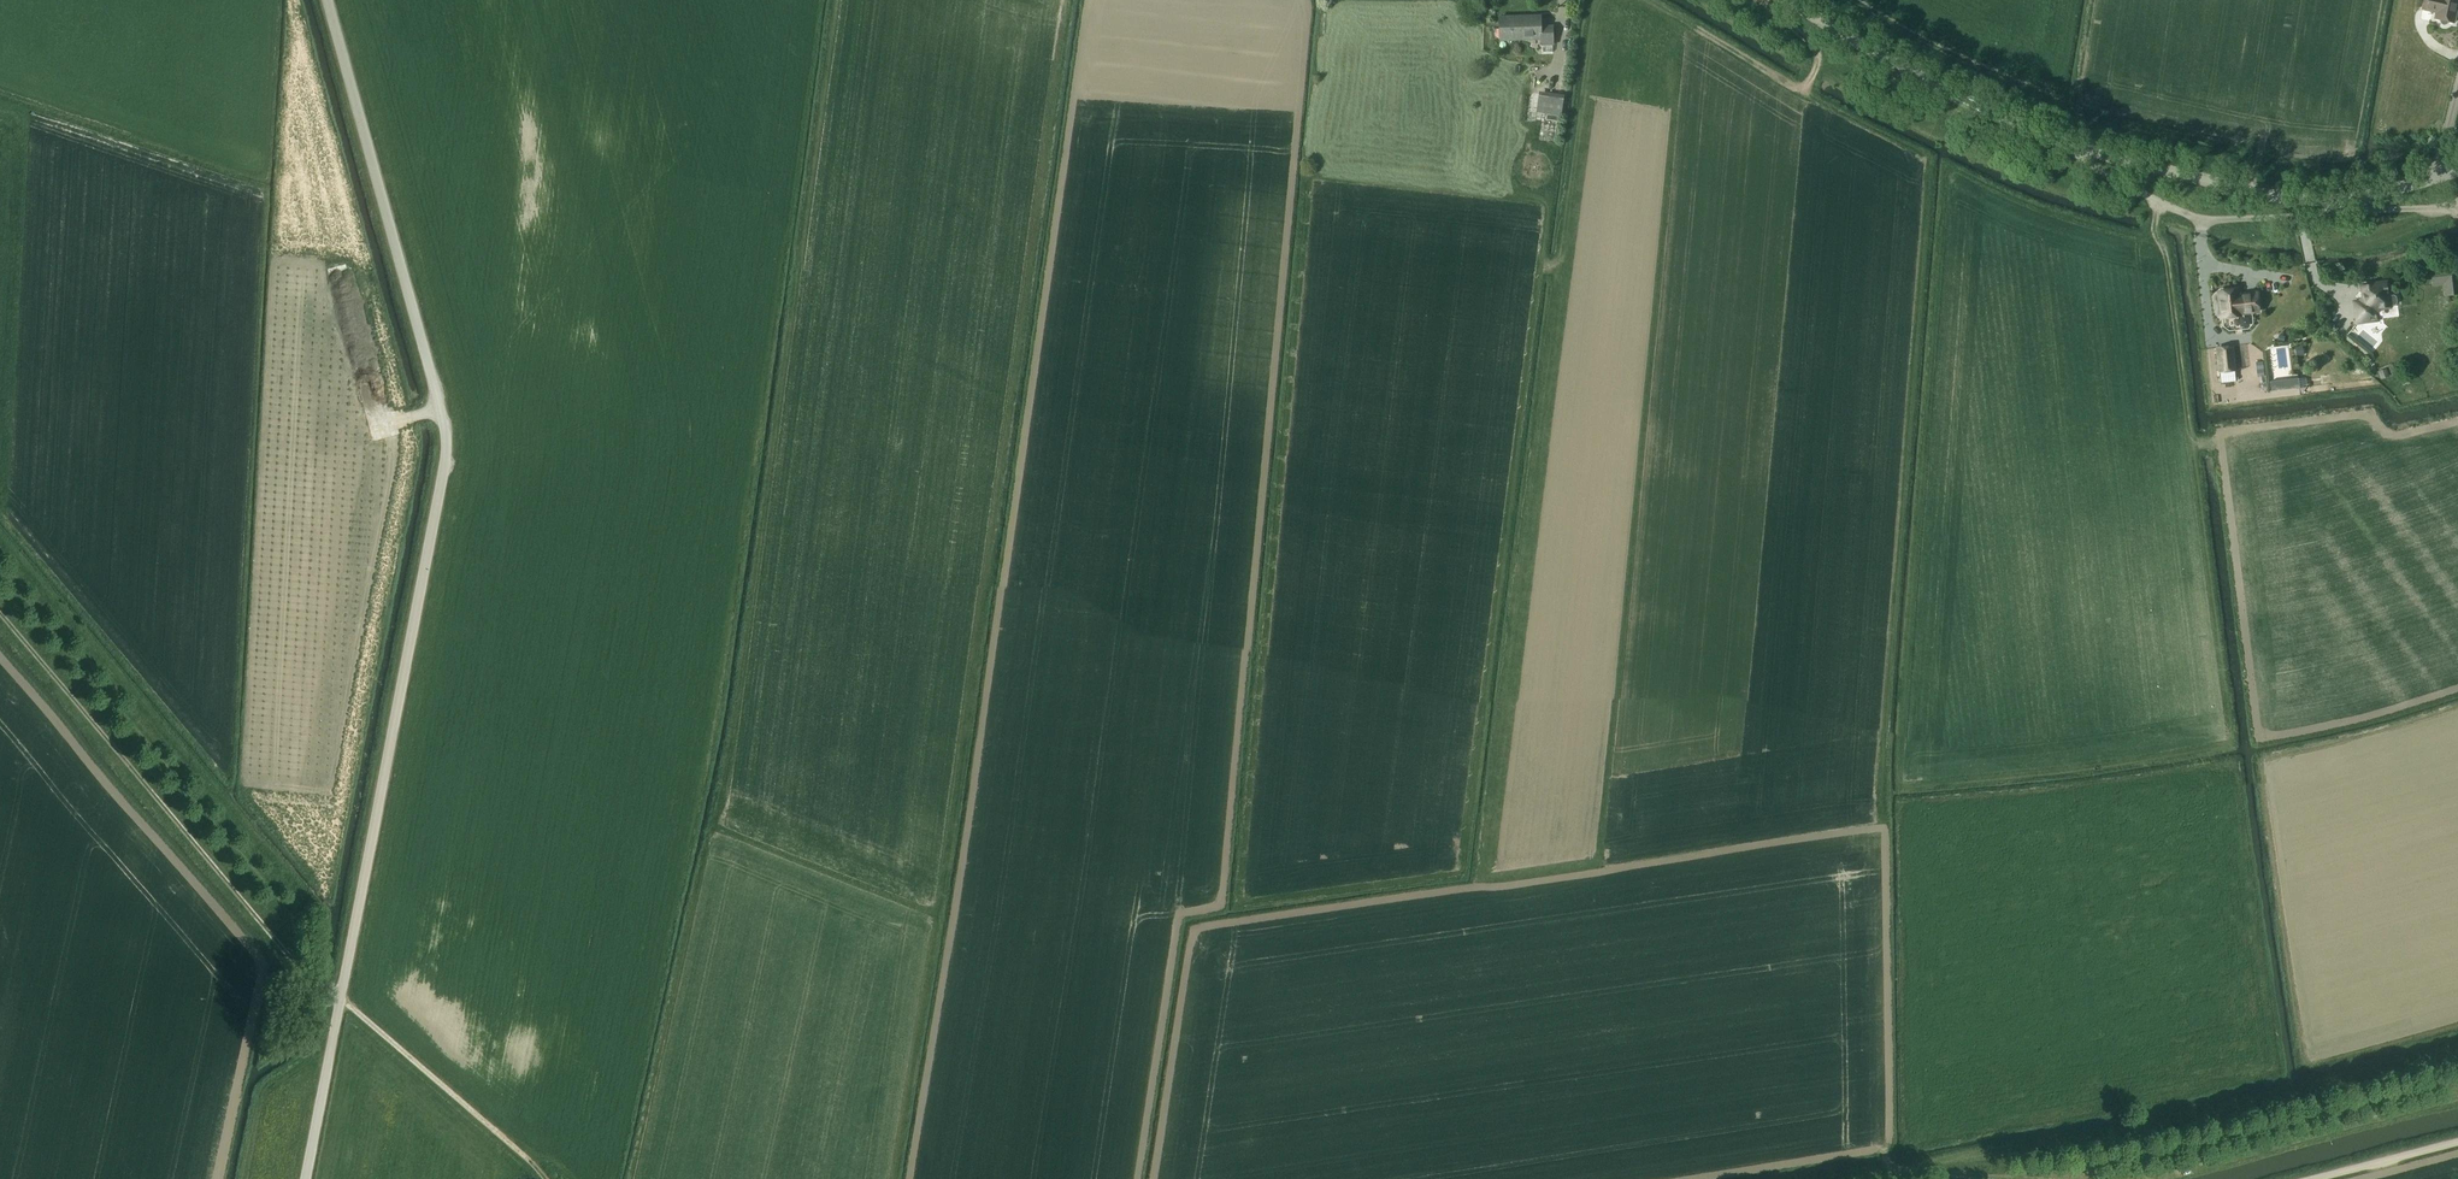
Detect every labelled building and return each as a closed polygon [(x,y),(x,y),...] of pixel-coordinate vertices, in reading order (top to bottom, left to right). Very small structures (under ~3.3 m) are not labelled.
[(2422,8),(2436,12),(2434,18),(2440,19),(2440,21),(2441,23),(2443,25),(2445,24),(2447,23),(2448,21),(2453,22),(2457,2),(2457,0),(2424,0),(2422,8)] [(1554,44),(1553,26),(1542,27),(1541,16),(1500,17),(1501,38),(1542,37),(1542,44),(1554,44)] [(1537,111),(1560,115),(1563,98),(1539,94),(1537,111)] [(2397,304),(2397,298),(2394,296),(2388,297),(2386,285),(2363,288),(2365,301),(2362,302),(2362,304),(2356,304),(2359,323),(2377,320),(2375,309),(2395,306),(2397,304)] [(2222,316),(2222,319),(2241,317),(2240,315),(2259,313),(2257,295),(2238,297),(2237,291),(2219,293),(2220,296),(2215,296),(2213,299),(2215,315),(2218,316),(2222,316)] [(2235,372),(2232,348),(2218,350),(2220,373),(2235,372)]
